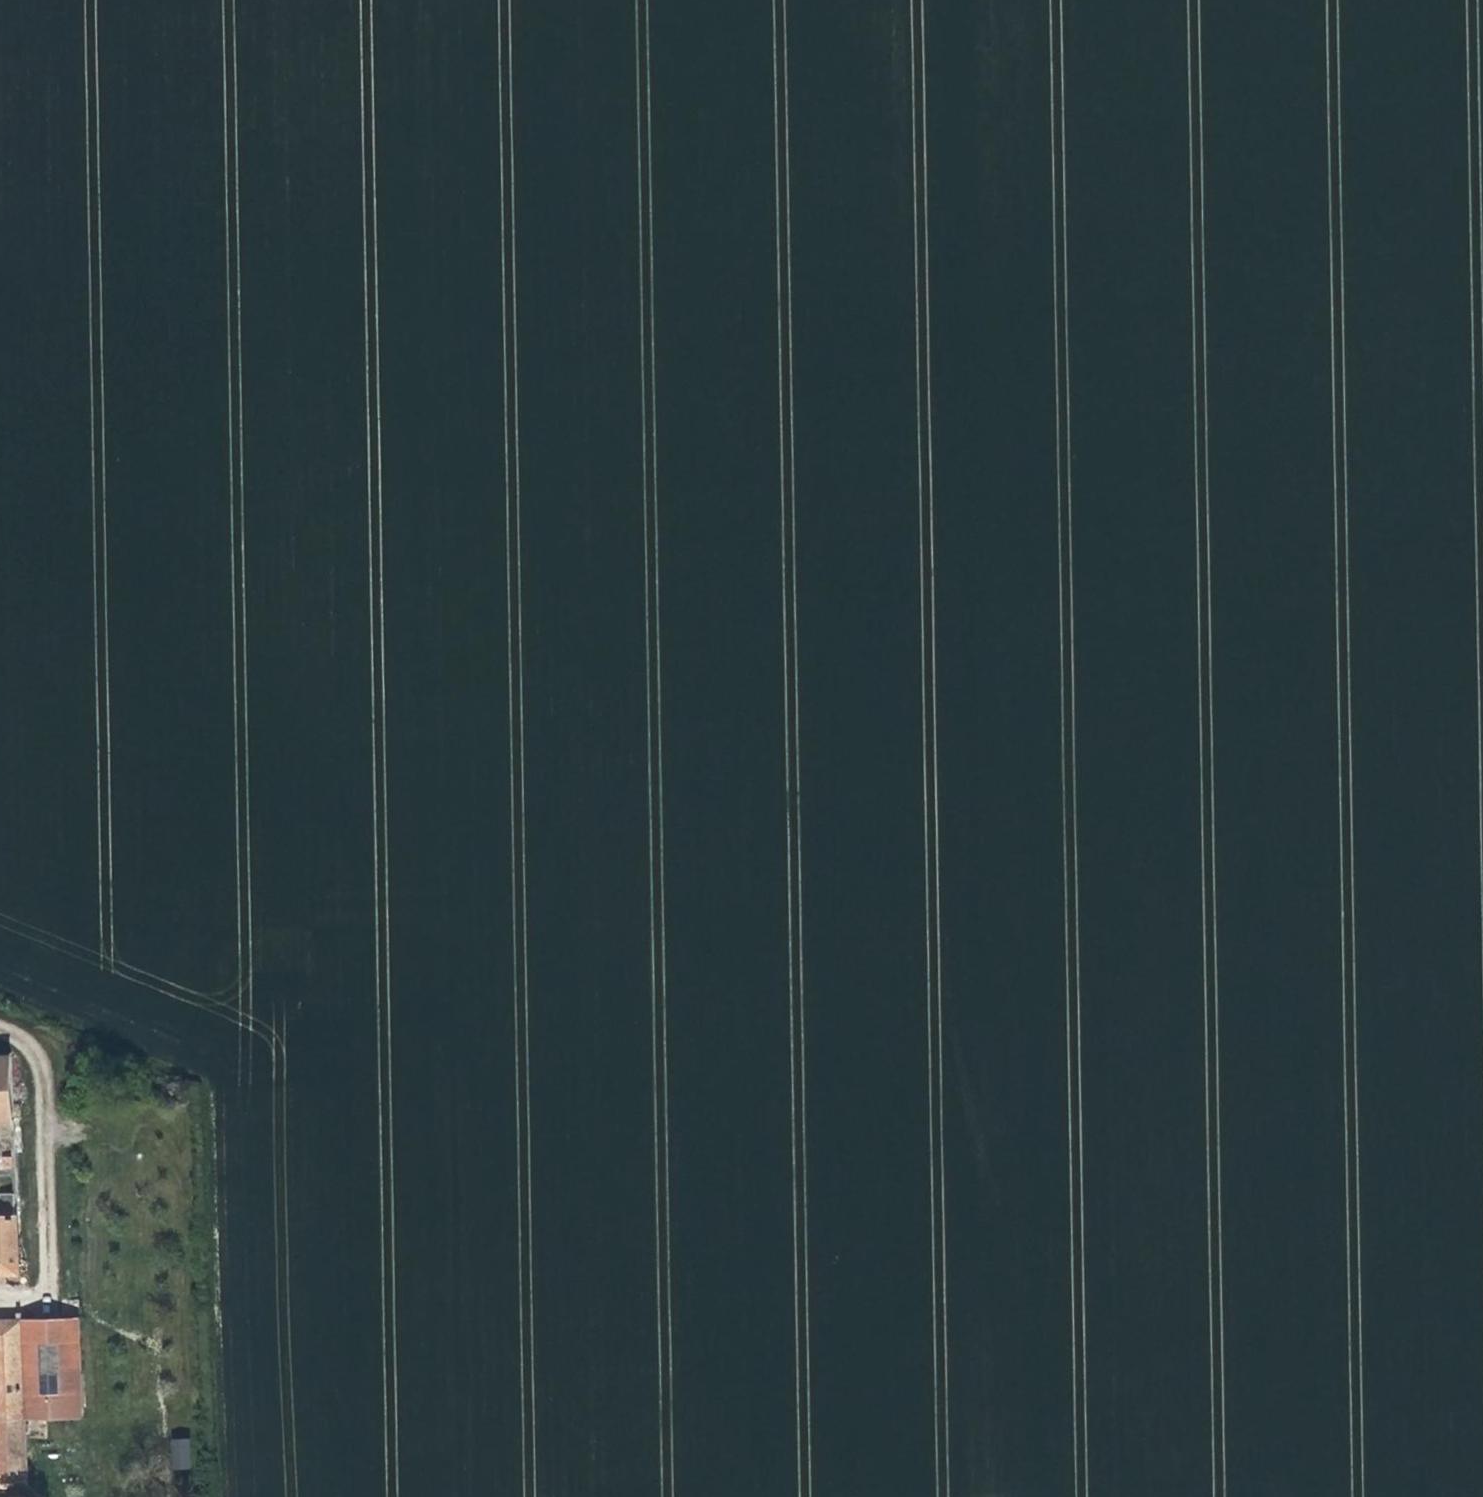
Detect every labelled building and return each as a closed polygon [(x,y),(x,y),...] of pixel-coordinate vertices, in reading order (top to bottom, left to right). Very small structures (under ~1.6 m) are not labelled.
[(12,1194),(0,1194),(0,1272),(14,1272),(12,1194)] [(20,1415),(82,1411),(81,1321),(0,1322),(0,1471),(21,1471),(20,1444),(20,1420),(20,1415)] [(42,1420),(82,1419),(82,1411),(20,1415),(20,1420),(42,1420)] [(20,1444),(42,1443),(42,1420),(20,1420),(20,1444)] [(183,1461),(183,1434),(169,1435),(169,1461),(183,1461)]
